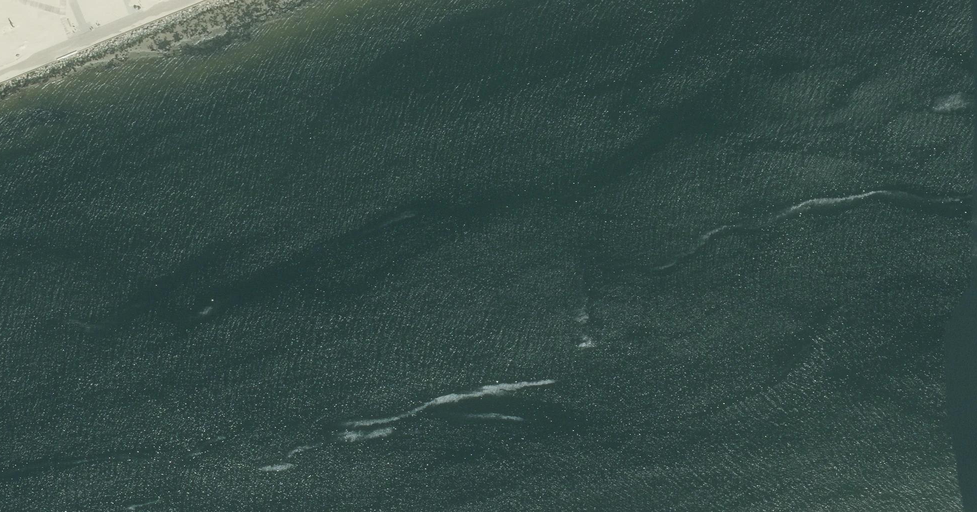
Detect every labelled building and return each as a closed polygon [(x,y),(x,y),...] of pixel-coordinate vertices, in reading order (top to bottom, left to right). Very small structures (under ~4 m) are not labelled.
[(0,26),(0,33),(12,28),(10,22),(0,26)]
